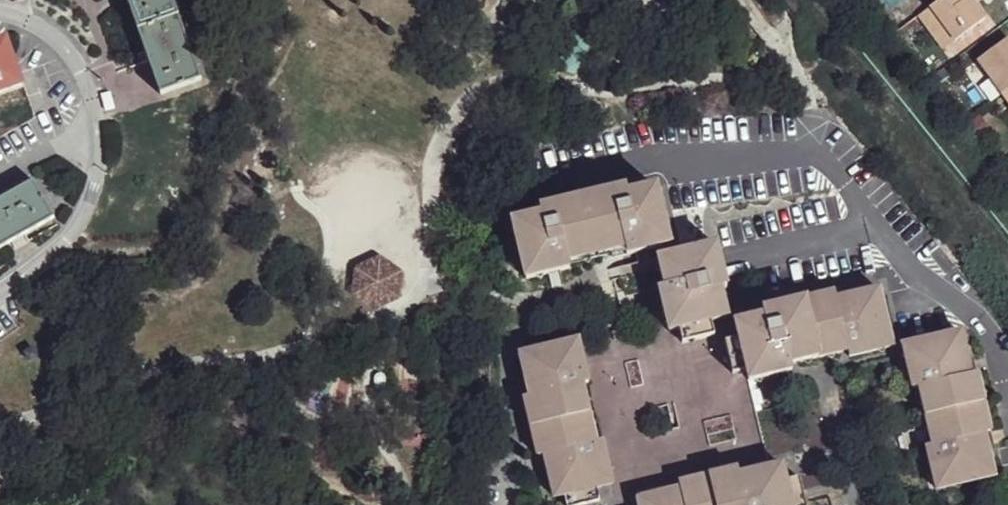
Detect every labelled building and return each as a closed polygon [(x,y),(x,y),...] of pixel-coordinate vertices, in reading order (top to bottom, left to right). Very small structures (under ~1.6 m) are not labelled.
[(173,0),(128,0),(162,95),(202,80),(173,0)] [(930,10),(955,44),(987,19),(973,0),(944,0),(930,10)] [(6,40),(0,42),(0,92),(22,85),(6,40)] [(978,64),(1004,99),(1007,96),(1007,41),(978,64)] [(35,181),(0,200),(0,249),(55,218),(35,181)] [(662,253),(650,198),(620,204),(618,197),(534,216),(535,222),(512,228),(525,285),(562,276),(561,270),(619,257),(621,263),(662,253)] [(718,297),(708,255),(652,268),(654,276),(657,295),(649,297),(659,340),(671,337),(674,352),(707,345),(704,329),(719,325),(713,298),(718,297)] [(374,264),(350,274),(348,300),(371,317),(394,306),(394,278),(374,264)] [(657,295),(654,276),(612,286),(617,304),(649,297),(657,295)] [(885,353),(873,294),(844,301),(843,294),(755,312),(756,320),(727,328),(730,344),(716,349),(724,380),(738,376),(740,386),(776,378),(776,373),(848,357),(848,362),(885,353)] [(985,439),(983,427),(973,383),(965,384),(955,341),(896,354),(906,396),(912,395),(917,420),(923,450),(918,452),(928,499),(987,484),(978,441),(985,439)] [(593,446),(587,447),(574,389),(579,387),(570,346),(513,359),(522,401),(513,403),(526,460),(531,459),(541,503),(553,501),(554,504),(587,504),(586,494),(602,490),(593,446)] [(692,484),(671,490),(671,495),(634,504),(795,504),(791,485),(777,488),(773,472),(760,475),(730,481),(729,476),(692,484)]
